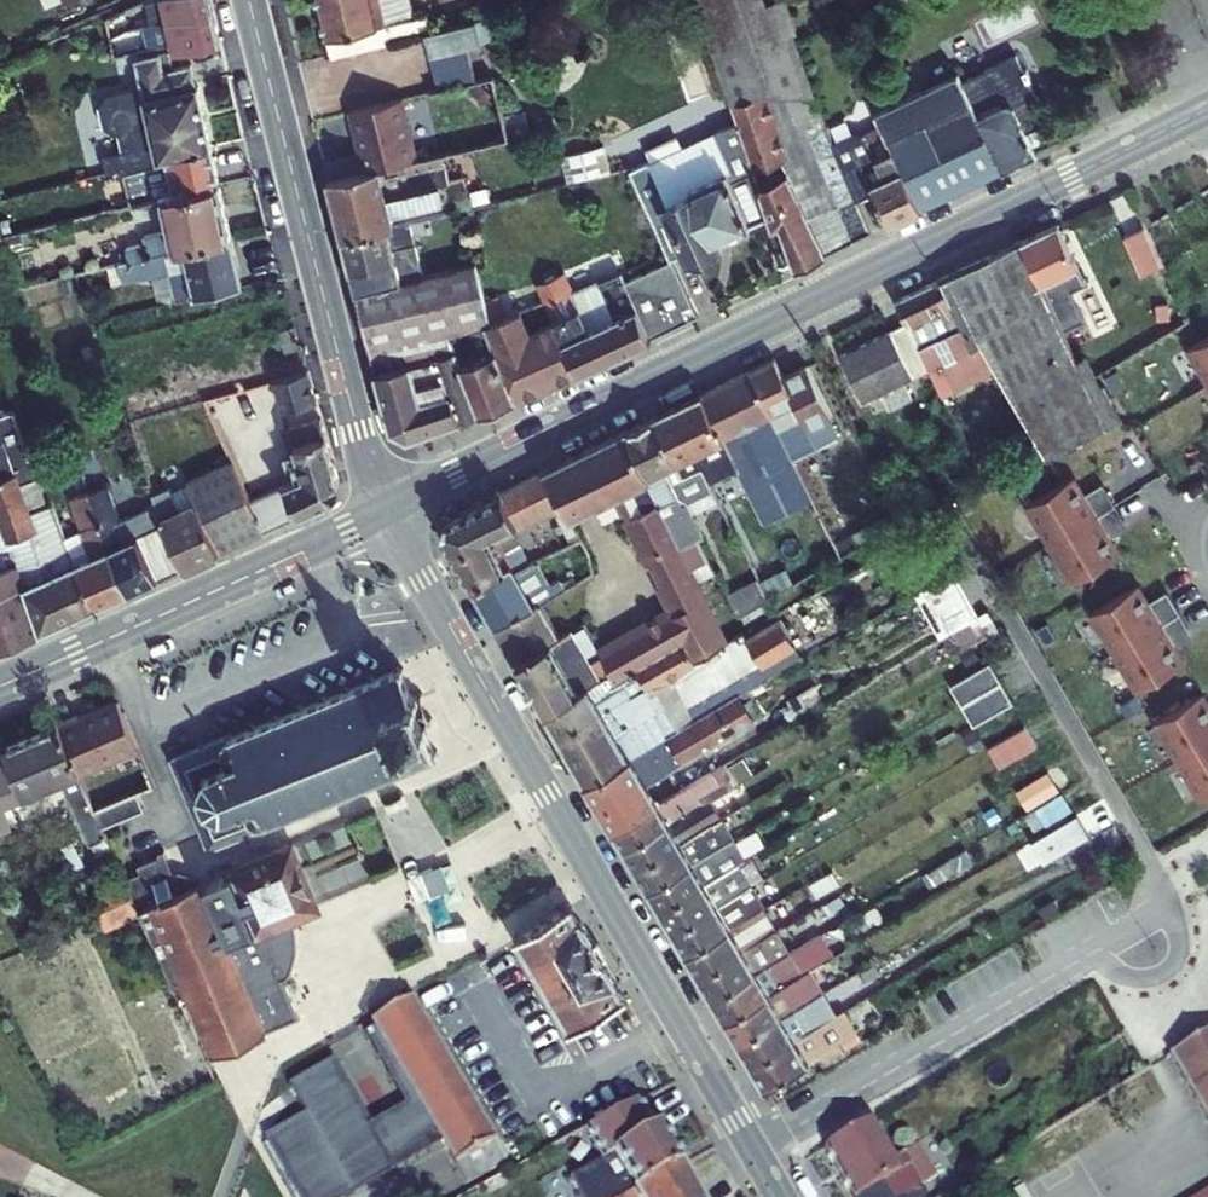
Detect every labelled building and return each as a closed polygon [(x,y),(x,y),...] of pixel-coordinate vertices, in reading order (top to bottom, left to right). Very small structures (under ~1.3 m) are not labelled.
[(210,0),(148,0),(126,9),(130,28),(190,15),(191,20),(213,15),(210,0)] [(331,57),(390,42),(388,35),(430,26),(427,13),(412,17),(407,0),(318,0),(331,57)] [(768,3),(766,4),(765,0),(695,0),(716,58),(794,30),(796,30),(785,0),(776,0),(768,3)] [(117,13),(104,19),(109,38),(121,32),(117,13)] [(130,28),(136,51),(174,43),(176,52),(220,42),(213,15),(191,20),(190,15),(130,28)] [(478,20),(425,33),(430,55),(468,46),(483,42),(478,20)] [(716,58),(732,104),(764,93),(813,95),(794,30),(716,58)] [(430,55),(439,91),(476,82),(468,46),(430,55)] [(174,69),(169,51),(135,59),(141,87),(106,95),(99,106),(104,127),(115,134),(119,133),(123,151),(103,156),(106,172),(119,169),(120,175),(145,169),(160,165),(159,159),(211,147),(191,65),(174,69)] [(877,112),(883,126),(890,143),(922,208),(1036,153),(1032,145),(1056,134),(1021,64),(963,92),(955,75),(886,108),(877,112)] [(868,91),(877,112),(886,108),(877,87),(868,91)] [(793,262),(796,269),(871,233),(857,201),(836,149),(813,95),(764,93),(732,104),(739,124),(756,171),(750,173),(766,217),(770,227),(778,224),(787,246),(793,262)] [(355,147),(361,173),(404,163),(416,161),(402,100),(350,113),(358,146),(355,147)] [(717,245),(714,240),(766,217),(750,173),(756,171),(739,124),(651,163),(630,167),(671,259),(687,252),(690,257),(717,245)] [(874,193),(890,224),(922,208),(890,143),(883,126),(836,149),(857,201),(874,193)] [(510,139),(492,144),(495,154),(513,150),(510,139)] [(604,145),(572,153),(579,180),(611,171),(604,145)] [(162,198),(220,185),(211,147),(159,159),(160,165),(145,169),(150,186),(99,199),(102,213),(162,198)] [(361,173),(355,147),(321,154),(328,181),(361,173)] [(416,161),(404,163),(407,175),(445,166),(443,155),(416,161)] [(445,166),(407,175),(404,163),(361,173),(328,181),(335,210),(439,185),(464,179),(460,162),(445,166)] [(233,238),(220,185),(162,198),(170,231),(146,237),(148,245),(127,250),(130,263),(233,238)] [(439,185),(335,210),(342,239),(392,227),(389,215),(442,202),(439,185)] [(1140,212),(1123,220),(1138,253),(1155,246),(1140,212)] [(342,239),(355,293),(402,282),(398,268),(420,263),(413,232),(432,228),(430,218),(392,227),(342,239)] [(1058,224),(1021,241),(1041,285),(1060,276),(1068,293),(1085,285),(1058,224)] [(124,280),(170,269),(178,301),(244,285),(233,238),(130,263),(121,265),(124,280)] [(1102,388),(1084,356),(1075,361),(1041,285),(1021,241),(940,280),(974,349),(983,345),(991,359),(1046,459),(1120,421),(1111,405),(1102,388)] [(793,262),(787,246),(772,252),(778,267),(793,262)] [(576,373),(696,317),(671,261),(626,281),(622,273),(573,291),(565,272),(559,274),(555,272),(538,283),(547,304),(544,305),(555,327),(576,373)] [(470,335),(487,328),(472,265),(402,282),(355,293),(375,372),(455,351),(452,343),(470,335)] [(940,280),(897,301),(907,323),(929,370),(936,385),(991,359),(983,345),(974,349),(940,280)] [(462,369),(480,415),(516,401),(576,373),(555,327),(528,337),(518,315),(487,328),(470,335),(480,361),(462,369)] [(882,392),(889,408),(911,398),(904,382),(929,370),(907,323),(840,354),(862,401),(882,392)] [(300,348),(294,328),(280,332),(286,352),(300,348)] [(1182,348),(1207,392),(1207,332),(1182,348)] [(470,335),(452,343),(455,351),(462,369),(480,361),(470,335)] [(375,372),(390,429),(408,439),(480,415),(462,369),(455,351),(375,372)] [(783,377),(774,359),(749,372),(793,460),(838,438),(828,418),(832,416),(807,366),(783,377)] [(307,371),(275,380),(284,411),(316,402),(307,371)] [(765,523),(812,500),(793,460),(749,372),(701,395),(739,470),(747,487),(765,523)] [(1123,399),(1113,381),(1102,388),(1111,405),(1123,399)] [(685,476),(704,466),(712,483),(739,470),(701,395),(656,417),(685,476)] [(14,643),(95,609),(75,564),(65,537),(53,504),(47,506),(12,410),(0,414),(0,603),(14,643)] [(680,550),(700,541),(704,539),(687,504),(715,491),(712,483),(704,466),(685,476),(656,417),(625,432),(680,550)] [(300,468),(245,491),(264,531),(332,500),(340,485),(321,420),(289,429),(300,468)] [(568,460),(592,509),(621,495),(675,611),(600,652),(604,657),(612,672),(616,679),(621,677),(638,667),(679,645),(691,665),(725,645),(695,583),(690,570),(709,561),(700,541),(680,550),(625,432),(568,460)] [(592,509),(568,460),(544,472),(561,503),(571,520),(592,509)] [(164,520),(166,524),(184,568),(264,531),(245,491),(231,461),(187,481),(188,483),(170,492),(168,487),(154,493),(162,516),(164,520)] [(89,493),(81,471),(66,476),(74,499),(89,493)] [(513,570),(528,563),(518,542),(511,527),(561,503),(544,472),(447,518),(443,535),(472,586),(510,565),(513,570)] [(1105,484),(1083,496),(1075,482),(1030,507),(1070,578),(1123,548),(1109,535),(1128,525),(1105,484)] [(129,593),(184,568),(166,524),(126,541),(123,532),(107,487),(89,493),(108,549),(129,593)] [(75,564),(95,609),(129,593),(108,549),(89,493),(74,499),(85,530),(65,537),(75,564)] [(561,503),(511,527),(518,542),(560,523),(572,543),(582,539),(571,520),(561,503)] [(166,524),(164,520),(162,516),(123,532),(126,541),(166,524)] [(510,565),(472,586),(495,626),(537,602),(564,588),(558,578),(547,583),(534,561),(528,563),(513,570),(510,565)] [(709,561),(690,570),(695,583),(715,573),(709,561)] [(720,583),(737,620),(768,602),(752,568),(720,583)] [(1165,592),(1144,604),(1135,590),(1091,615),(1131,686),(1184,656),(1170,643),(1188,633),(1165,592)] [(589,665),(568,629),(556,636),(537,602),(495,626),(544,712),(588,686),(598,680),(589,665)] [(14,643),(0,603),(0,648),(14,643)] [(995,627),(986,611),(944,636),(953,652),(995,627)] [(586,784),(630,759),(617,737),(668,707),(656,685),(669,677),(688,711),(796,647),(781,621),(747,640),(743,635),(725,645),(691,665),(679,645),(638,667),(648,687),(631,696),(625,685),(597,702),(588,686),(544,712),(586,784)] [(589,665),(598,680),(612,672),(604,657),(589,665)] [(287,818),(290,817),(289,814),(309,806),(311,809),(314,808),(313,805),(333,796),(334,800),(338,798),(336,795),(357,787),(358,790),(361,789),(360,786),(380,777),(381,780),(385,779),(384,776),(405,767),(407,770),(410,769),(409,766),(431,757),(433,760),(436,759),(435,755),(438,754),(436,751),(434,752),(425,731),(425,726),(434,723),(422,699),(424,699),(422,694),(413,697),(410,694),(401,672),(404,671),(399,666),(395,668),(397,671),(374,680),(373,677),(370,678),(371,681),(349,690),(348,687),(344,688),(346,691),(325,700),(324,696),(321,698),(322,701),(302,709),(300,706),(297,707),(298,711),(278,719),(277,716),(273,717),(275,720),(255,728),(253,725),(250,726),(251,730),(231,738),(230,735),(171,759),(207,850),(267,827),(266,824),(286,815),(287,818)] [(1014,704),(989,666),(959,685),(984,724),(1014,704)] [(638,667),(621,677),(625,685),(631,696),(648,687),(638,667)] [(630,759),(586,784),(612,829),(658,803),(647,785),(754,721),(739,695),(681,729),(630,759)] [(1207,715),(1200,701),(1155,726),(1195,797),(1207,790),(1207,715)] [(58,724),(78,774),(137,749),(117,702),(79,718),(78,715),(58,724)] [(630,759),(681,729),(668,707),(617,737),(630,759)] [(0,748),(0,798),(3,804),(23,795),(32,815),(69,800),(89,846),(106,838),(102,828),(101,828),(94,811),(78,774),(58,724),(0,748)] [(1035,751),(1023,730),(988,749),(1000,770),(1035,751)] [(723,765),(691,784),(702,803),(708,800),(734,785),(723,765)] [(702,803),(691,784),(658,803),(612,829),(624,849),(702,803)] [(94,811),(101,828),(102,828),(144,811),(136,793),(94,811)] [(32,815),(23,795),(3,804),(0,798),(0,829),(32,815)] [(702,803),(624,849),(636,870),(714,824),(720,820),(708,800),(702,803)] [(714,824),(636,870),(648,890),(726,844),(732,840),(720,820),(714,824)] [(106,838),(89,846),(93,856),(111,848),(106,838)] [(732,840),(726,844),(648,890),(660,910),(738,865),(744,861),(732,840)] [(291,916),(317,905),(291,844),(215,877),(279,1026),(298,1018),(282,979),(287,978),(291,969),(295,960),(297,952),(297,943),(297,933),(295,925),(291,916)] [(279,1026),(215,877),(199,884),(197,878),(179,871),(173,874),(163,851),(157,853),(159,857),(137,866),(140,873),(126,881),(140,912),(139,913),(181,1005),(189,1001),(213,1059),(267,1036),(265,1032),(279,1026)] [(672,932),(751,887),(738,865),(660,910),(672,932)] [(140,912),(126,881),(90,897),(104,928),(139,913),(140,912)] [(686,955),(764,909),(751,887),(672,932),(686,955)] [(525,956),(571,1031),(626,998),(571,905),(514,940),(525,956)] [(764,909),(686,955),(699,977),(777,931),(764,909)] [(712,999),(790,953),(777,931),(699,977),(712,999)] [(725,1021),(803,976),(790,953),(712,999),(725,1021)] [(738,1044),(816,998),(803,976),(725,1021),(738,1044)] [(751,1066),(837,1015),(824,993),(816,998),(738,1044),(751,1066)] [(507,1162),(412,1002),(372,1026),(467,1186),(507,1162)] [(837,1015),(751,1066),(764,1089),(858,1033),(844,1010),(837,1015)] [(1185,1046),(1168,1057),(1207,1124),(1207,1032),(1185,1046)] [(354,1196),(346,1184),(388,1160),(333,1062),(288,1087),(304,1116),(263,1140),(295,1196),(353,1196),(354,1196)] [(680,1167),(659,1129),(655,1132),(638,1102),(576,1136),(598,1174),(574,1188),(579,1196),(629,1196),(680,1167)] [(936,1179),(917,1147),(893,1161),(871,1123),(824,1150),(851,1196),(923,1196),(919,1189),(936,1179)] [(680,1167),(629,1196),(697,1196),(680,1167)] [(1020,1186),(1001,1196),(1027,1196),(1020,1186)]
